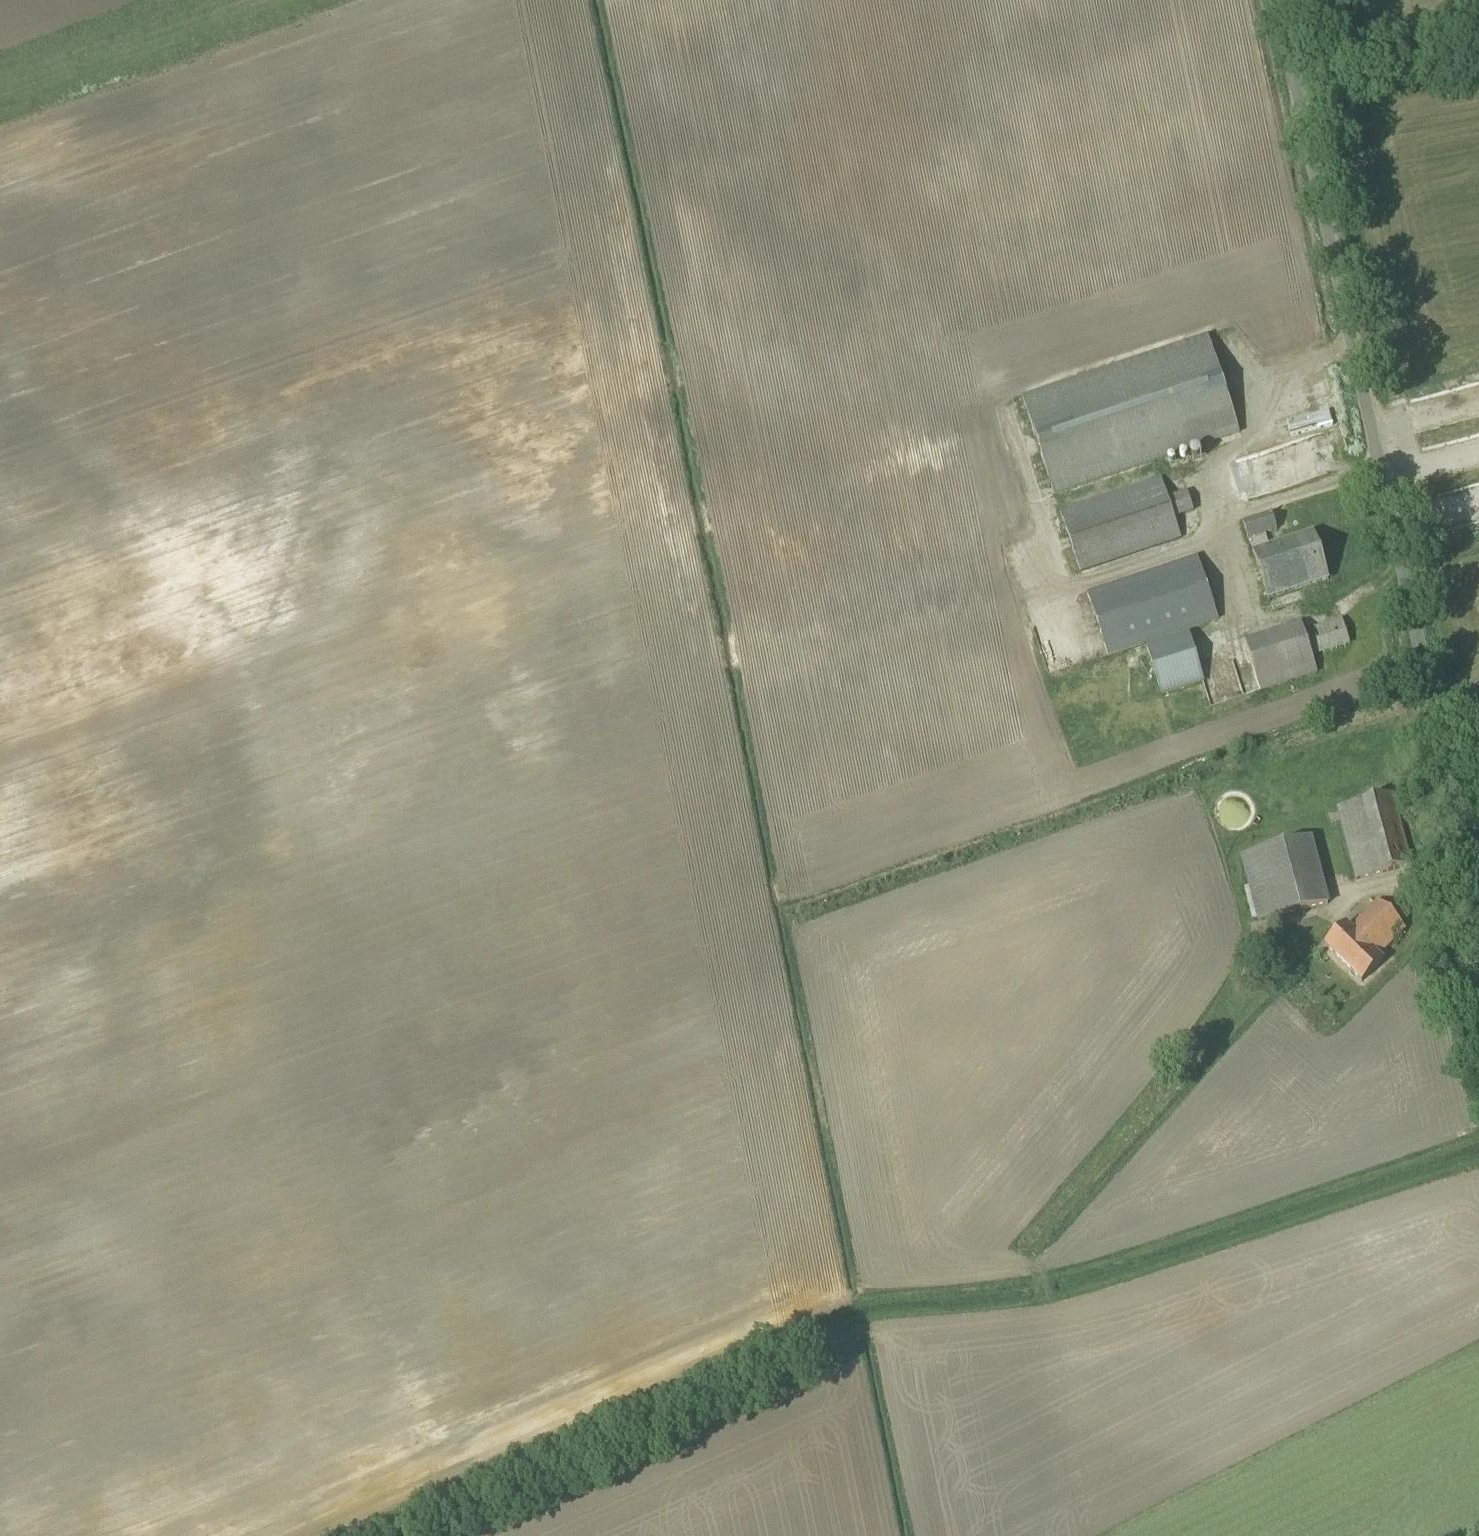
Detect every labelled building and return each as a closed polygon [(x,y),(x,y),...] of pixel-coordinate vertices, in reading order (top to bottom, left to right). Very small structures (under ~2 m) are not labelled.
[(1055,496),(1147,465),(1239,434),(1207,335),(1022,398),(1055,496)] [(1263,490),(1318,477),(1310,445),(1294,449),(1296,459),(1270,465),(1269,462),(1257,465),(1263,490)] [(1167,498),(1161,478),(1059,512),(1080,573),(1181,540),(1174,519),(1193,512),(1187,492),(1167,498)] [(1173,492),(1192,490),(1191,481),(1172,483),(1173,492)] [(1248,541),(1277,531),(1271,513),(1242,523),(1248,541)] [(1268,600),(1329,581),(1314,533),(1252,553),(1268,600)] [(1108,657),(1147,644),(1218,620),(1197,556),(1154,569),(1147,572),(1087,593),(1108,657)] [(1280,623),(1302,617),(1300,609),(1277,615),(1280,623)] [(1350,645),(1342,619),(1304,632),(1301,623),(1245,641),(1261,692),(1317,674),(1312,657),(1350,645)] [(1146,648),(1161,697),(1204,682),(1189,634),(1147,647),(1146,648)] [(1355,881),(1412,865),(1393,793),(1336,808),(1355,881)] [(1258,924),(1330,904),(1312,838),(1240,857),(1258,924)] [(1406,930),(1377,901),(1350,928),(1346,924),(1324,946),(1361,983),(1383,961),(1379,957),(1406,930)]
